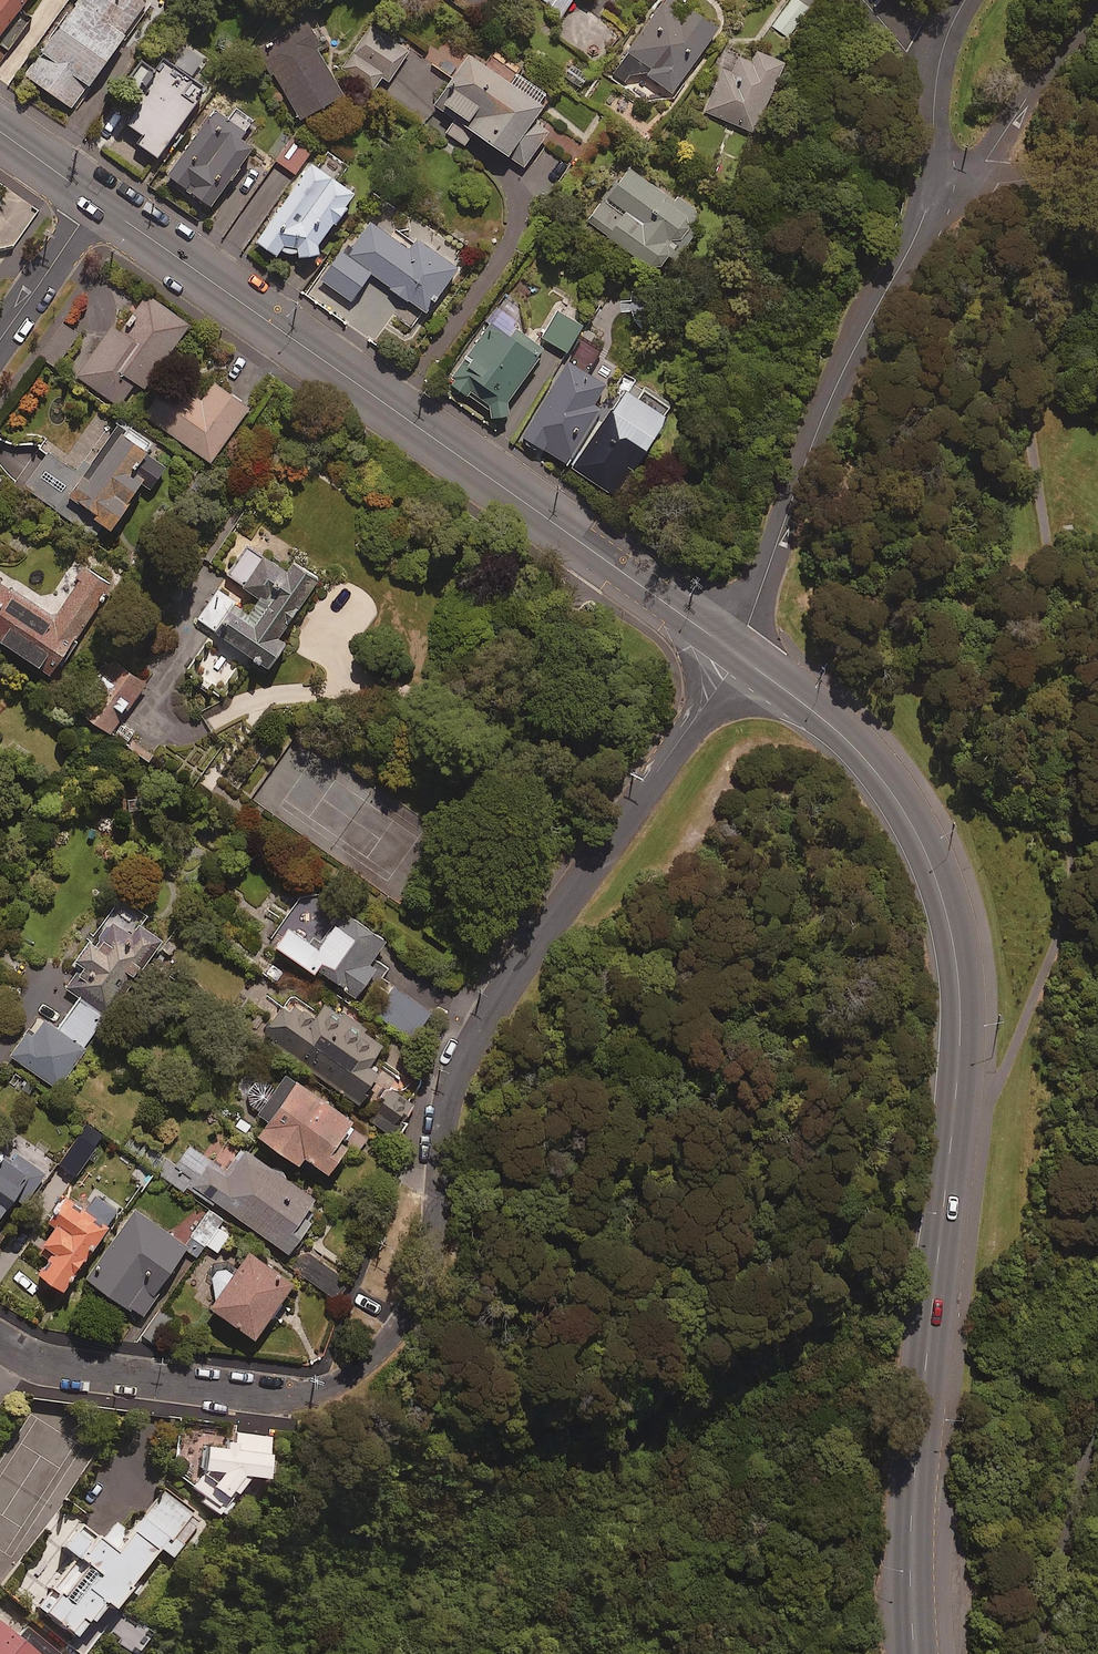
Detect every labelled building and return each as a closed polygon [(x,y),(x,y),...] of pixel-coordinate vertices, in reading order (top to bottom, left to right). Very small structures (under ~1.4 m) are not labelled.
[(25,0),(0,0),(0,34),(25,0)] [(105,0),(78,0),(24,75),(70,109),(133,21),(105,0)] [(562,15),(572,0),(540,0),(562,15)] [(672,0),(662,0),(621,58),(672,93),(715,30),(672,0)] [(318,48),(302,21),(257,48),(299,118),(341,93),(315,50),(318,48)] [(408,51),(371,27),(342,71),(373,91),(381,78),(388,82),(408,51)] [(201,60),(184,47),(164,76),(144,61),(128,84),(142,94),(122,122),(144,137),(138,146),(155,158),(203,89),(188,78),(201,60)] [(751,62),(727,53),(703,113),(754,133),(782,63),(755,52),(751,62)] [(508,84),(465,56),(450,78),(417,56),(390,98),(462,145),(470,134),(523,168),(547,132),(532,122),(548,97),(514,75),(508,84)] [(251,121),(234,109),(225,121),(211,111),(164,177),(209,209),(251,149),(238,140),(251,121)] [(310,151),(291,140),(277,163),(296,174),(310,151)] [(295,256),(295,260),(319,256),(317,246),(352,194),(335,182),(346,166),(320,148),(254,243),(275,257),(282,247),(295,256)] [(695,217),(626,167),(586,223),(655,272),(667,256),(673,260),(693,233),(687,229),(695,217)] [(407,249),(369,222),(347,252),(343,249),(320,280),(350,301),(368,275),(424,314),(455,270),(413,240),(407,249)] [(192,325),(149,294),(124,330),(116,325),(79,376),(121,406),(138,382),(147,388),(192,325)] [(581,328),(557,313),(541,338),(565,353),(581,328)] [(507,338),(487,325),(447,383),(496,417),(542,351),(513,331),(507,338)] [(580,383),(561,372),(520,438),(565,465),(598,410),(573,394),(580,383)] [(252,407),(216,382),(202,403),(171,381),(147,416),(214,462),(252,407)] [(671,409),(629,382),(609,414),(602,410),(566,466),(614,497),(671,409)] [(170,466),(119,428),(88,471),(54,446),(26,485),(96,537),(106,523),(115,529),(148,484),(154,488),(170,466)] [(284,573),(248,548),(227,578),(258,600),(248,614),(215,592),(195,620),(226,641),(224,644),(264,672),(283,645),(275,640),(316,581),(291,563),(284,573)] [(90,568),(57,619),(0,581),(0,638),(56,675),(116,585),(90,568)] [(127,672),(112,662),(96,684),(111,695),(127,672)] [(142,688),(127,678),(95,727),(110,738),(142,688)] [(155,746),(136,732),(125,747),(144,761),(155,746)] [(150,915),(124,897),(77,963),(83,968),(68,988),(82,998),(59,1031),(45,1021),(33,1038),(29,1034),(13,1057),(58,1089),(164,940),(143,925),(150,915)] [(389,941),(350,914),(315,964),(362,997),(380,971),(372,965),(389,941)] [(435,1013),(393,985),(375,1013),(416,1040),(435,1013)] [(321,1017),(293,997),(265,1036),(363,1105),(385,1073),(374,1065),(388,1045),(330,1004),(321,1017)] [(275,1121),(264,1137),(305,1165),(310,1156),(336,1174),(355,1147),(347,1142),(360,1122),(291,1074),(280,1090),(269,1082),(264,1081),(256,1082),(250,1090),(249,1097),(251,1104),(275,1121)] [(416,1105),(386,1093),(373,1123),(403,1135),(416,1105)] [(76,1176),(97,1147),(90,1141),(98,1130),(91,1125),(61,1164),(76,1176)] [(27,1145),(13,1164),(0,1154),(0,1225),(26,1192),(32,1196),(55,1167),(27,1145)] [(228,1172),(191,1146),(168,1179),(183,1190),(186,1184),(215,1204),(217,1201),(293,1255),(316,1223),(307,1217),(319,1201),(245,1148),(228,1172)] [(112,1227),(70,1198),(47,1232),(60,1240),(38,1271),(68,1292),(112,1227)] [(225,1220),(211,1210),(193,1233),(218,1252),(230,1237),(219,1228),(225,1220)] [(190,1248),(135,1211),(89,1279),(144,1316),(190,1248)] [(300,1284),(255,1253),(217,1308),(262,1339),(300,1284)] [(252,1481),(270,1482),(273,1438),(233,1435),(232,1451),(206,1449),(204,1473),(192,1487),(205,1498),(201,1503),(221,1519),(252,1481)] [(92,1625),(94,1627),(109,1608),(117,1614),(167,1550),(175,1556),(202,1522),(163,1492),(130,1535),(116,1524),(102,1542),(79,1524),(22,1598),(78,1642),(92,1625)] [(0,1623),(0,1653),(38,1653),(0,1623)] [(138,1625),(122,1646),(132,1653),(142,1653),(154,1637),(138,1625)]
